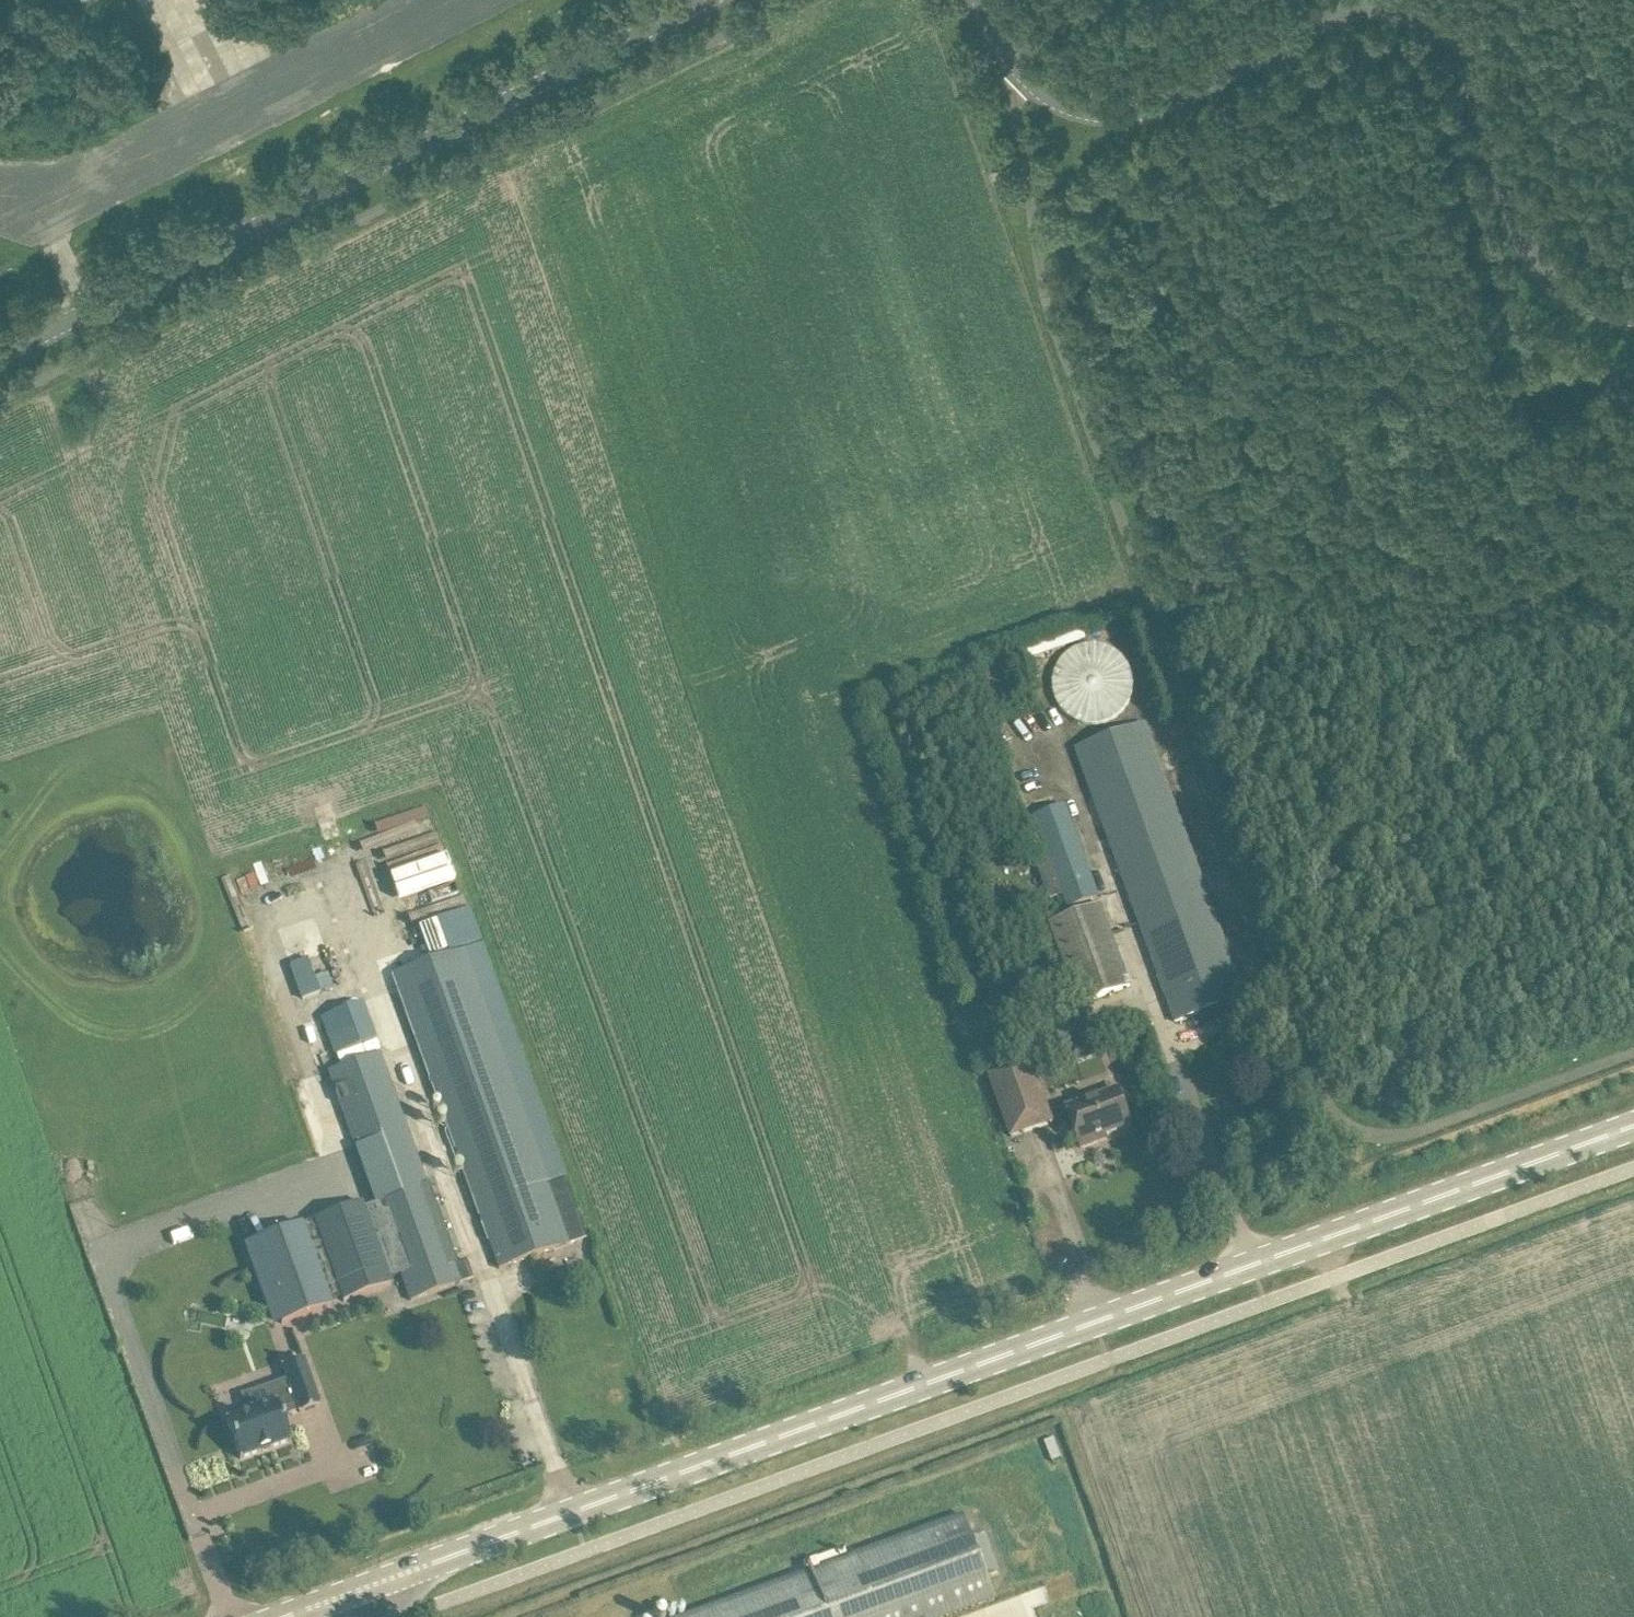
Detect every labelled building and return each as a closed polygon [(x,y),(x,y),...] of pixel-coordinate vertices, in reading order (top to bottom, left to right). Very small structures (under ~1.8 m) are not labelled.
[(1060,708),(1064,713),(1070,718),(1077,723),(1086,725),(1098,724),(1108,722),(1114,718),(1123,711),(1128,703),(1133,694),(1135,684),(1133,673),(1129,664),(1122,656),(1114,649),(1104,645),(1094,643),(1085,644),(1075,648),(1066,653),(1059,661),(1054,670),(1052,680),(1052,690),(1055,701),(1060,708)] [(1147,722),(1074,749),(1173,1023),(1199,1013),(1227,1003),(1246,996),(1147,722)] [(1083,857),(1085,856),(1066,804),(1033,816),(1067,908),(1100,897),(1094,883),(1093,883),(1083,857)] [(1102,903),(1048,923),(1078,1005),(1132,985),(1102,903)] [(568,1178),(549,1185),(465,947),(392,973),(499,1269),(588,1237),(568,1178)] [(332,988),(326,973),(315,977),(308,958),(289,965),(302,999),(332,988)] [(323,1017),(321,1017),(334,1054),(335,1055),(374,1040),(376,1040),(363,1002),(361,1003),(323,1017)] [(378,1053),(327,1071),(404,1280),(411,1301),(462,1282),(474,1278),(467,1260),(455,1264),(454,1262),(381,1052),(378,1053)] [(1011,1139),(1055,1123),(1032,1058),(987,1074),(1011,1139)] [(1098,1142),(1096,1139),(1132,1126),(1118,1089),(1067,1107),(1081,1148),(1098,1142)] [(344,1301),(391,1284),(362,1202),(314,1219),(344,1301)] [(244,1244),(274,1326),(331,1306),(302,1224),(244,1244)] [(248,1412),(226,1420),(240,1459),(291,1441),(282,1416),(299,1410),(300,1413),(320,1406),(303,1358),(282,1365),(287,1380),(270,1386),(275,1402),(248,1412)] [(963,1515),(683,1616),(946,1616),(993,1600),(963,1515)]
